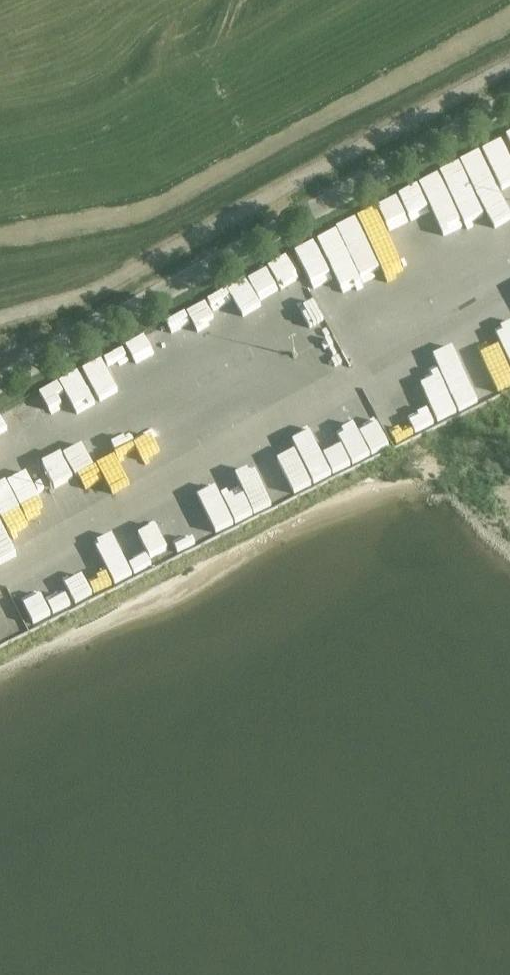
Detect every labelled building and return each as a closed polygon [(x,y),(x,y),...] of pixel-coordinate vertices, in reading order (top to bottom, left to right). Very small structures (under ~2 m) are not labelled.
[(446,165),(482,236),(503,226),(493,205),(509,197),(509,134),(446,165)] [(458,252),(444,221),(463,212),(445,173),(404,191),(436,262),(458,252)] [(392,286),(373,245),(389,237),(376,210),(294,249),(327,317),(392,286)] [(252,304),(243,284),(203,302),(211,322),(252,304)] [(182,317),(161,325),(174,356),(194,348),(182,317)] [(148,357),(168,348),(158,327),(138,337),(148,357)] [(136,338),(118,350),(126,363),(144,351),(136,338)] [(0,419),(0,427),(26,414),(37,436),(54,427),(50,406),(71,403),(75,411),(115,392),(109,378),(127,369),(122,360),(0,419)] [(396,439),(436,419),(414,373),(373,393),(396,439)] [(387,445),(375,421),(355,432),(343,408),(326,417),(350,464),(387,445)] [(104,433),(43,461),(62,502),(103,482),(96,466),(115,457),(104,433)] [(310,467),(313,476),(348,465),(345,456),(310,467)] [(250,514),(289,497),(279,472),(239,488),(250,514)] [(10,533),(39,523),(42,531),(60,525),(47,489),(1,506),(10,533)] [(174,505),(192,544),(231,526),(217,495),(194,506),(190,497),(174,505)] [(17,558),(0,518),(0,565),(17,558)] [(75,558),(94,594),(174,553),(156,518),(137,528),(141,536),(99,558),(94,548),(75,558)] [(52,615),(72,607),(59,576),(39,585),(52,615)] [(18,611),(0,619),(0,647),(28,634),(18,611)]
